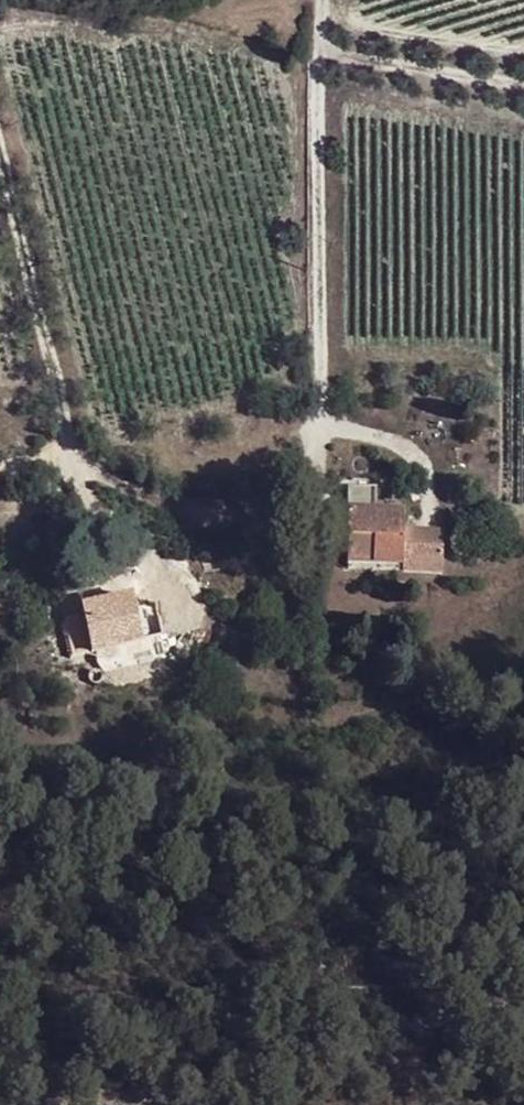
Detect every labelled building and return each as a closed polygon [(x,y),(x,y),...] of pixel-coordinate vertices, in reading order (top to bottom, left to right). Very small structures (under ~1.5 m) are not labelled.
[(347,563),(402,564),(402,570),(442,570),(443,530),(403,529),(403,511),(377,510),(377,489),(349,488),(347,563)] [(105,672),(130,666),(125,646),(144,642),(132,596),(82,608),(91,653),(95,652),(98,664),(105,672)]
